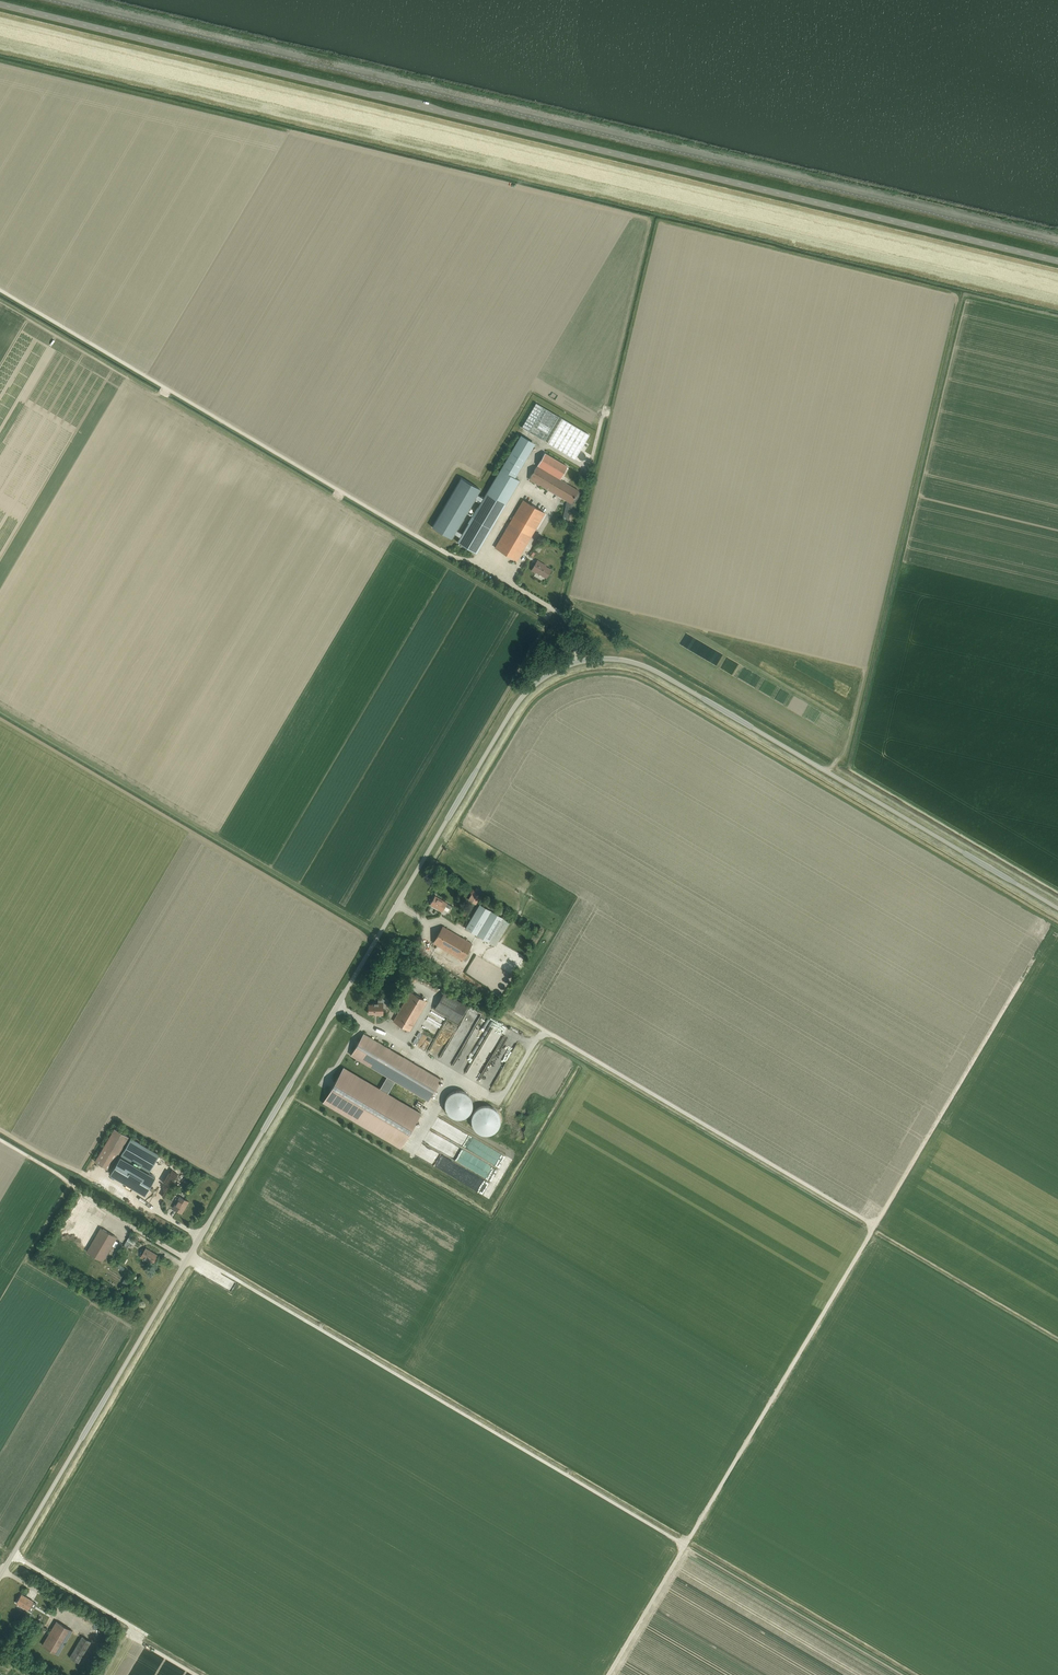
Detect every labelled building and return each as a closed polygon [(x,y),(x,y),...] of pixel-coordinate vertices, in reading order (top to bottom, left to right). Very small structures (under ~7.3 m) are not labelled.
[(545,441),(559,417),(537,403),(522,428),(545,441)] [(547,443),(575,459),(589,435),(562,418),(547,443)] [(486,493),(505,505),(520,480),(515,478),(535,443),(521,435),(486,493)] [(537,466),(560,480),(568,467),(545,454),(538,466),(537,466)] [(578,491),(560,480),(537,466),(529,480),(536,484),(537,483),(567,501),(562,520),(568,522),(572,507),(580,493),(578,492),(578,491)] [(481,502),(483,499),(477,495),(480,489),(461,478),(432,527),(451,539),(454,534),(460,538),(462,534),(456,531),(475,498),(481,502)] [(524,479),(519,487),(531,494),(536,486),(524,479)] [(491,528),(505,505),(486,493),(483,499),(481,502),(472,517),(491,528)] [(517,561),(546,514),(523,501),(495,548),(517,561)] [(491,528),(472,517),(462,534),(460,538),(457,542),(476,553),(491,528)] [(546,578),(551,570),(545,567),(546,566),(537,561),(531,571),(536,573),(536,572),(546,578)] [(449,909),(451,906),(446,903),(447,903),(435,897),(430,905),(442,912),(445,906),(449,909)] [(465,929),(488,942),(495,946),(509,922),(479,905),(465,929)] [(462,960),(472,944),(443,927),(433,943),(462,960)] [(410,1031),(427,1002),(410,992),(393,1021),(410,1031)] [(457,1024),(467,1007),(444,993),(434,1010),(457,1024)] [(378,1015),(383,1015),(382,1005),(384,1005),(388,1001),(389,1001),(383,995),(379,999),(379,1003),(373,1003),(373,1004),(368,1004),(368,1014),(378,1014),(378,1015)] [(400,1148),(420,1113),(387,1093),(394,1081),(428,1101),(440,1079),(363,1033),(351,1055),(387,1077),(380,1089),(343,1067),(323,1102),(400,1148)] [(128,1137),(114,1128),(95,1161),(109,1170),(128,1137)] [(131,1138),(121,1155),(125,1158),(149,1172),(159,1155),(131,1138)] [(125,1158),(121,1155),(120,1156),(110,1174),(145,1194),(155,1177),(148,1173),(149,1172),(125,1158)] [(182,1214),(188,1202),(180,1197),(173,1208),(182,1214)] [(103,1261),(117,1238),(100,1228),(87,1252),(103,1261)] [(152,1264),(157,1255),(145,1248),(140,1257),(152,1264)] [(27,1609),(32,1601),(21,1594),(16,1603),(27,1609)] [(58,1654),(72,1631),(56,1621),(42,1644),(58,1654)] [(97,1635),(101,1630),(96,1626),(93,1631),(97,1635)] [(69,1657),(78,1662),(90,1642),(81,1637),(69,1657)]
